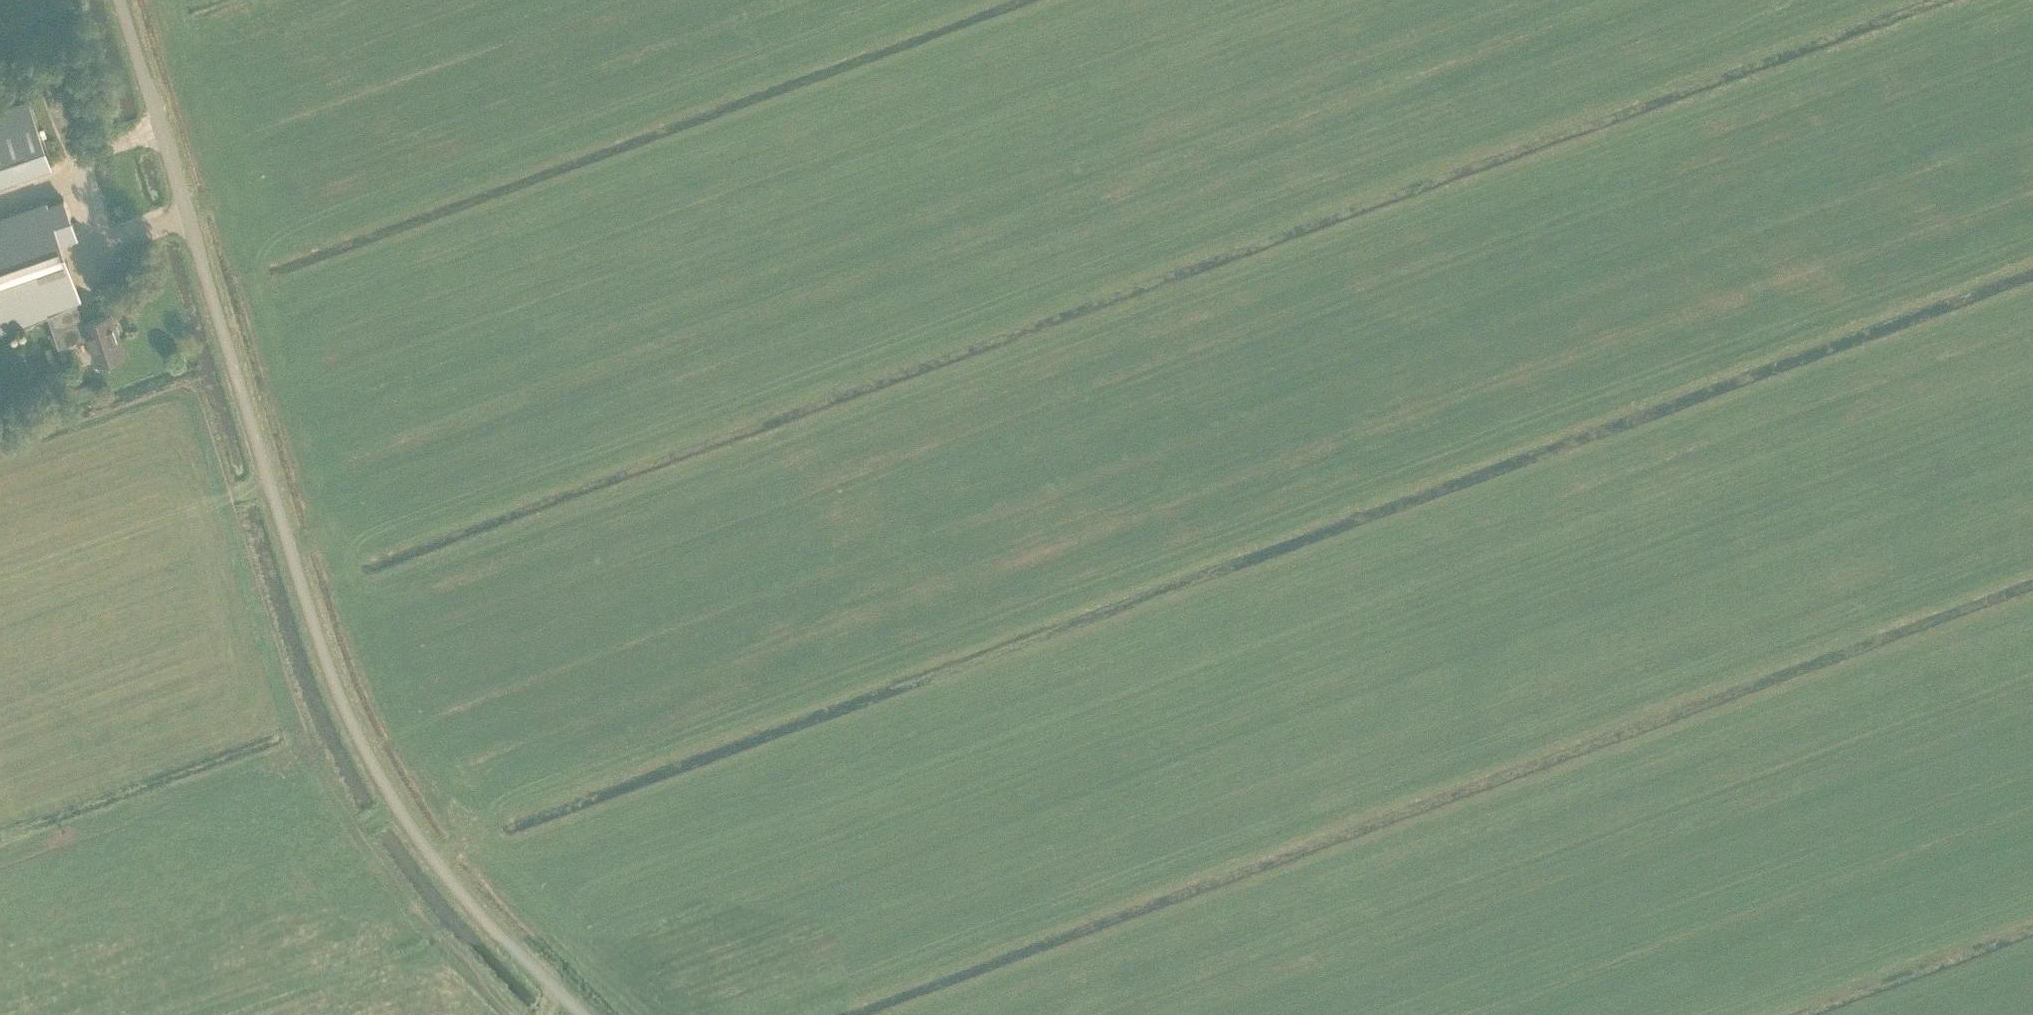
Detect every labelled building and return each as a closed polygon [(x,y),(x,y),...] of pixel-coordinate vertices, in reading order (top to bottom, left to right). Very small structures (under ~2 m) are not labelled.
[(29,97),(0,107),(0,136),(13,175),(51,162),(29,97)] [(0,221),(0,326),(46,310),(58,345),(86,335),(96,363),(124,353),(110,313),(83,322),(75,300),(80,298),(47,205),(0,221)]
